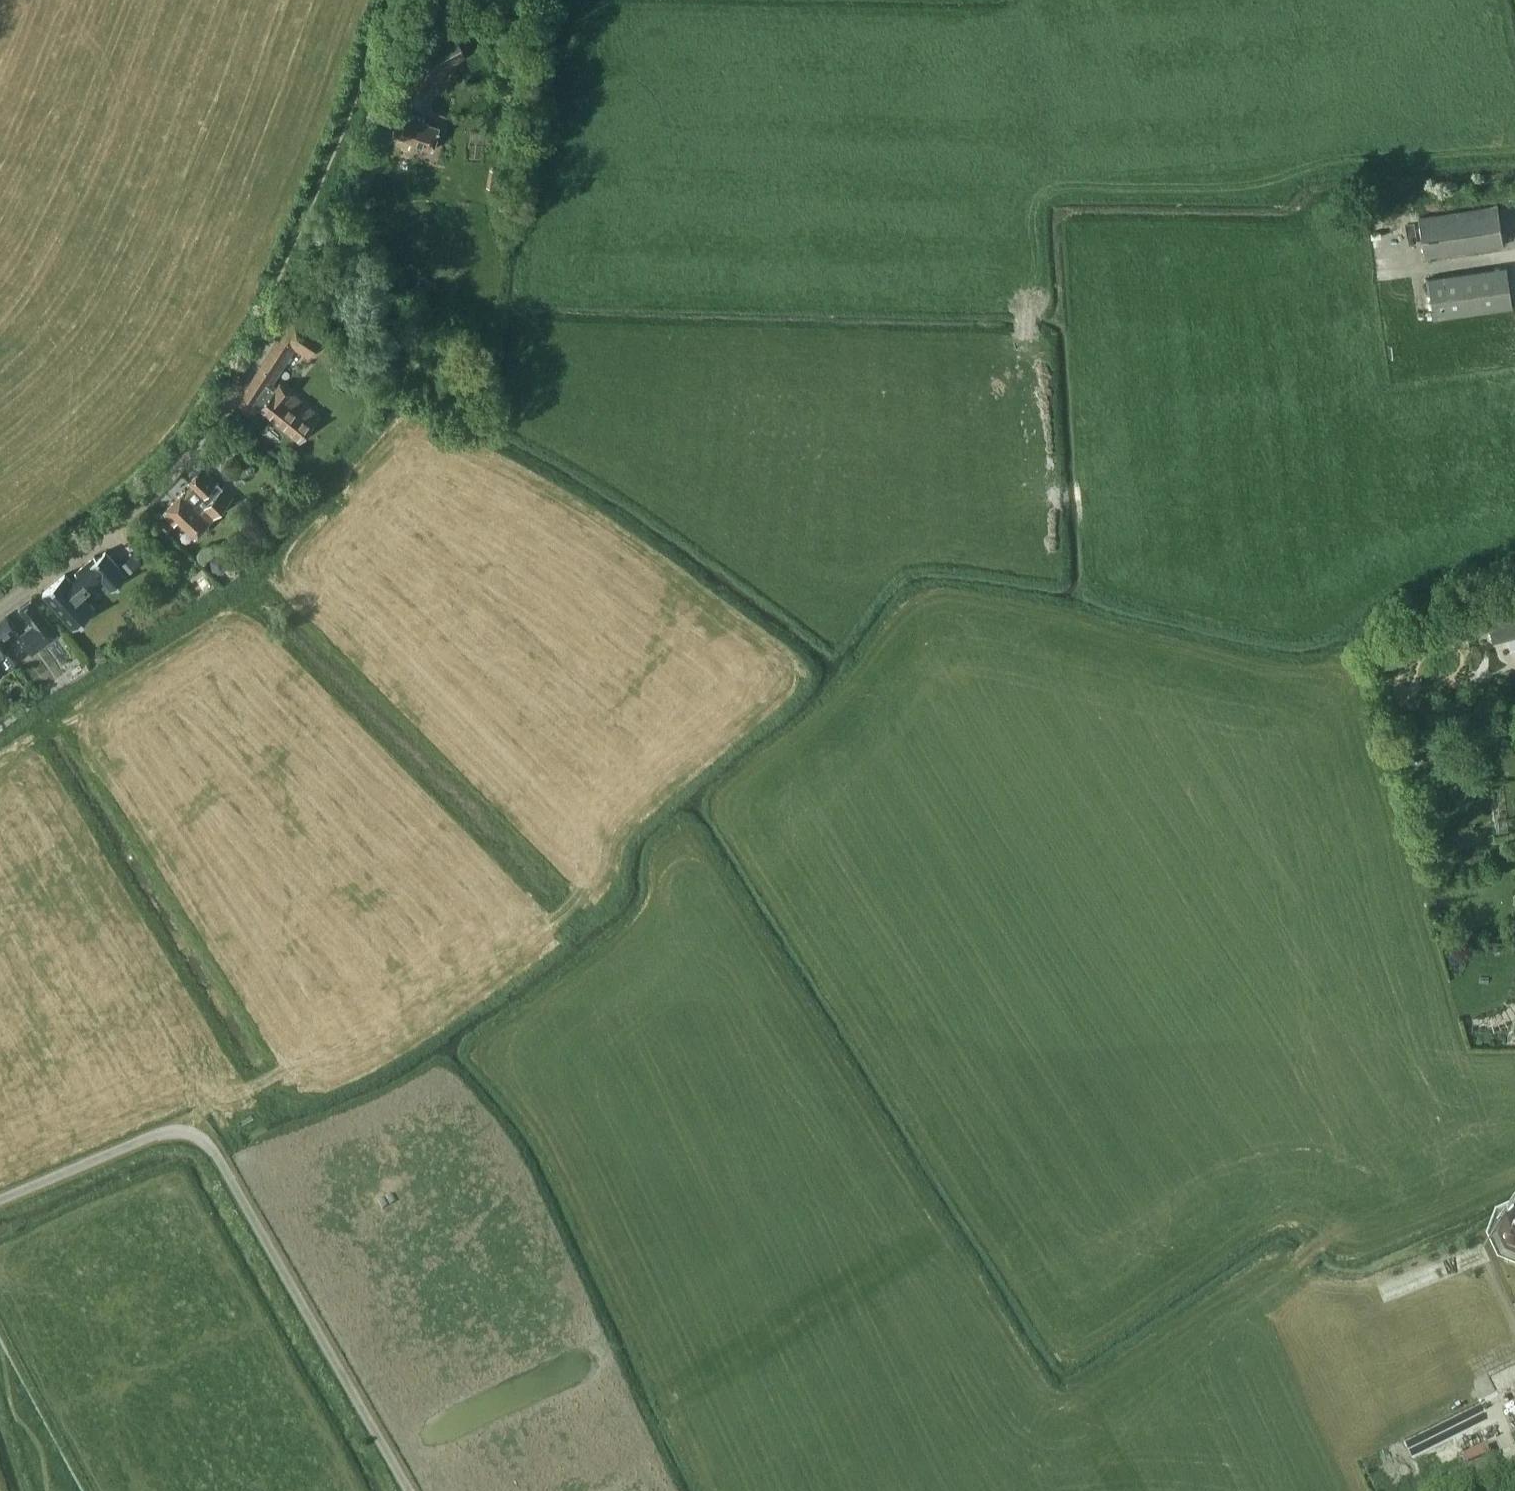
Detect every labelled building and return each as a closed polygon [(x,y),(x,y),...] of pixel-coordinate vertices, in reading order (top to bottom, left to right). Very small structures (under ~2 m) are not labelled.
[(400,84),(431,96),(437,85),(445,75),(454,66),(464,59),(449,31),(437,36),(427,43),(417,51),(410,61),(404,72),(400,84)] [(411,141),(432,148),(440,126),(423,121),(424,117),(401,109),(391,140),(409,146),(411,141)] [(1503,244),(1497,204),(1418,216),(1424,255),(1503,244)] [(1512,305),(1506,266),(1428,277),(1434,317),(1512,305)] [(324,334),(294,314),(272,347),(242,394),(254,403),(259,395),(266,400),(260,407),(300,439),(321,414),(280,381),(272,392),(265,386),(292,344),(309,356),(324,334)] [(206,494),(219,481),(203,465),(189,480),(192,483),(187,489),(185,488),(163,512),(175,523),(178,519),(195,536),(234,496),(224,486),(211,499),(206,494)] [(158,524),(167,533),(173,527),(164,518),(158,524)] [(74,626),(95,607),(86,597),(93,591),(91,589),(104,577),(113,587),(128,574),(106,550),(98,557),(95,554),(76,571),(80,576),(74,582),(65,572),(43,591),(74,626)] [(214,566),(221,569),(228,564),(226,556),(219,553),(212,558),(214,566)] [(132,555),(122,563),(128,571),(139,563),(132,555)] [(33,650),(57,632),(47,618),(32,598),(19,607),(31,624),(20,632),(33,650)] [(1504,608),(1487,612),(1493,640),(1514,634),(1514,606),(1504,608)] [(8,651),(2,643),(19,630),(8,616),(0,621),(0,672),(15,660),(8,651)] [(1503,737),(1514,735),(1514,728),(1502,729),(1503,737)] [(1492,749),(1514,747),(1514,737),(1491,739),(1492,749)] [(1507,1233),(1506,1233),(1503,1235),(1504,1236),(1501,1246),(1500,1246),(1500,1250),(1501,1250),(1506,1260),(1505,1260),(1508,1263),(1508,1262),(1514,1264),(1514,1229),(1507,1233)] [(1470,1467),(1477,1483),(1498,1474),(1492,1458),(1470,1467)]
